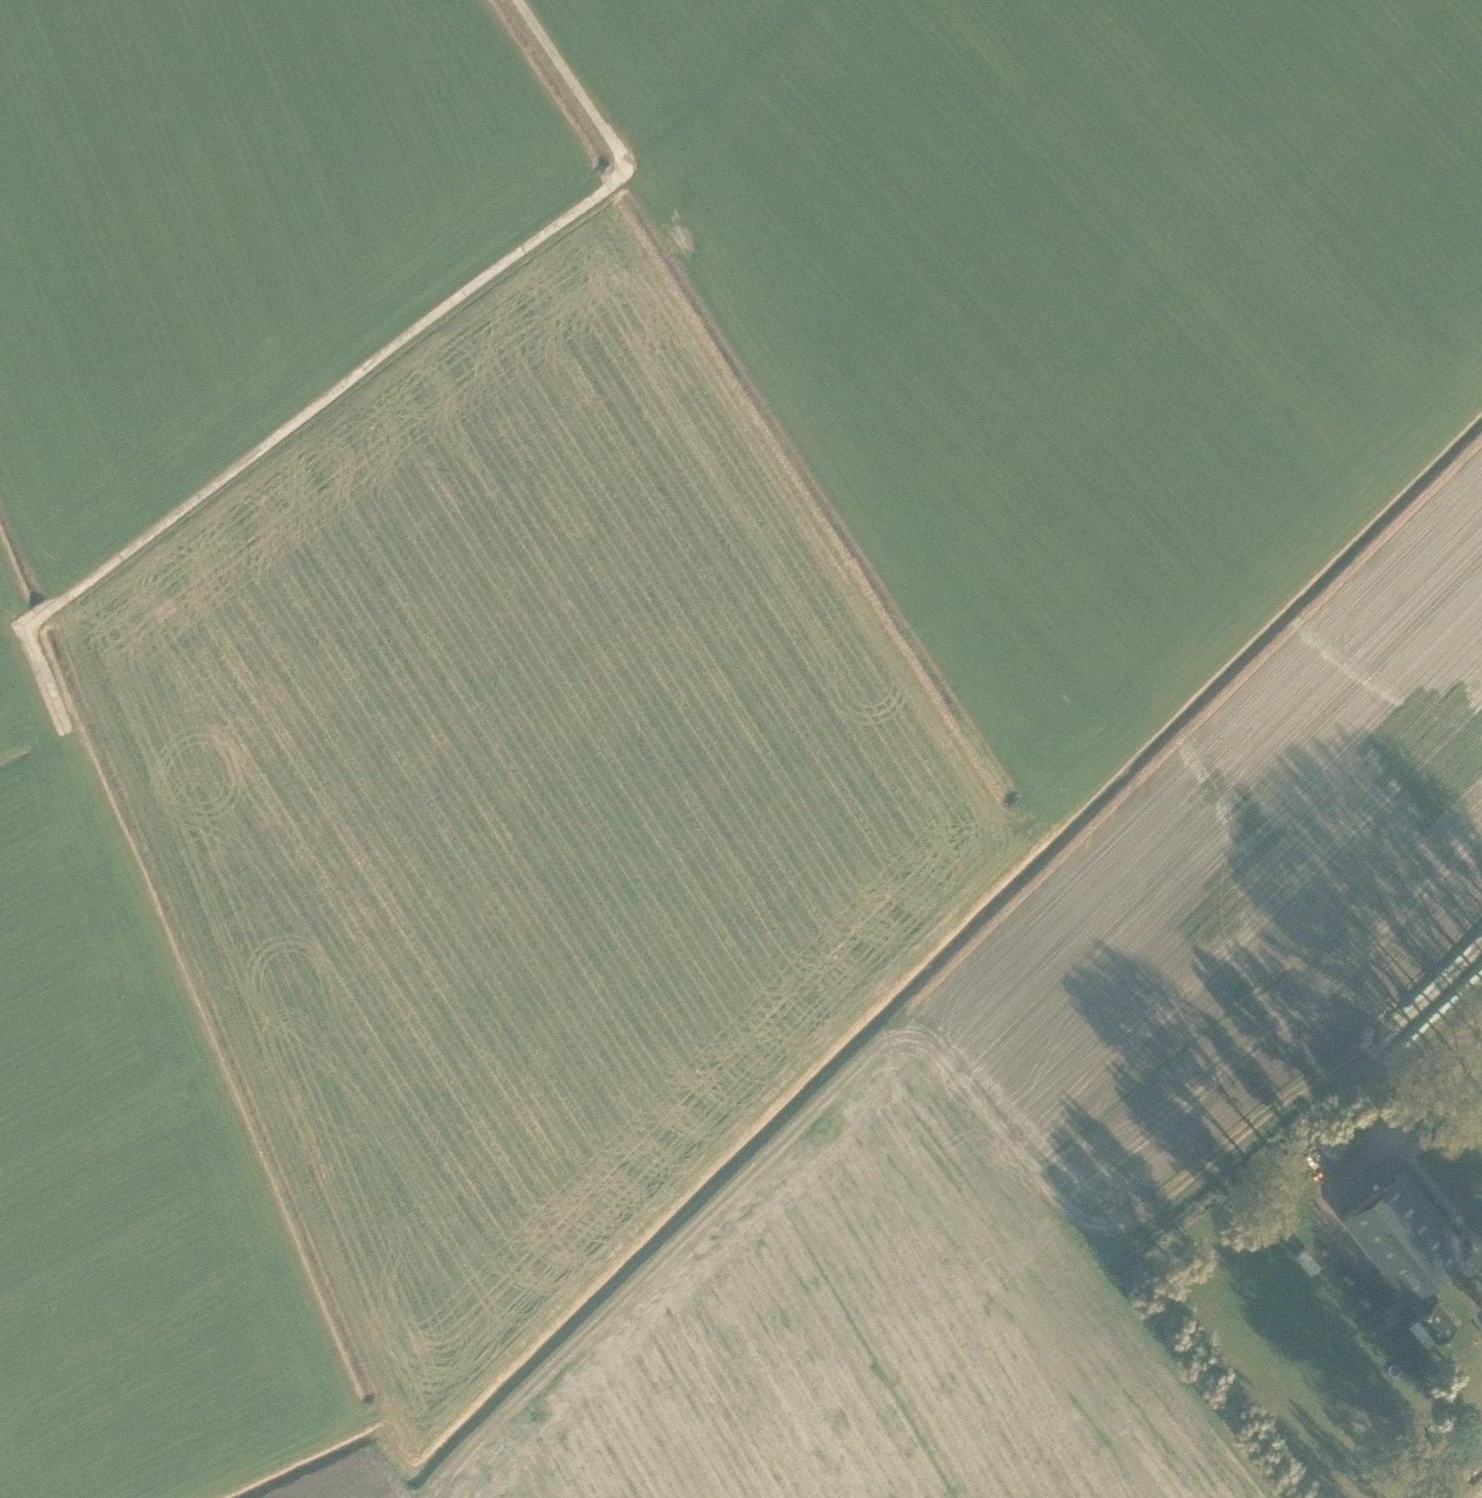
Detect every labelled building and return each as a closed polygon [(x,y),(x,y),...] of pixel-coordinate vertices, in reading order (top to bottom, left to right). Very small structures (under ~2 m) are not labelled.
[(1438,1336),(1458,1319),(1437,1294),(1436,1295),(1426,1283),(1470,1247),(1404,1165),(1341,1215),(1418,1310),(1417,1310),(1438,1336)]
